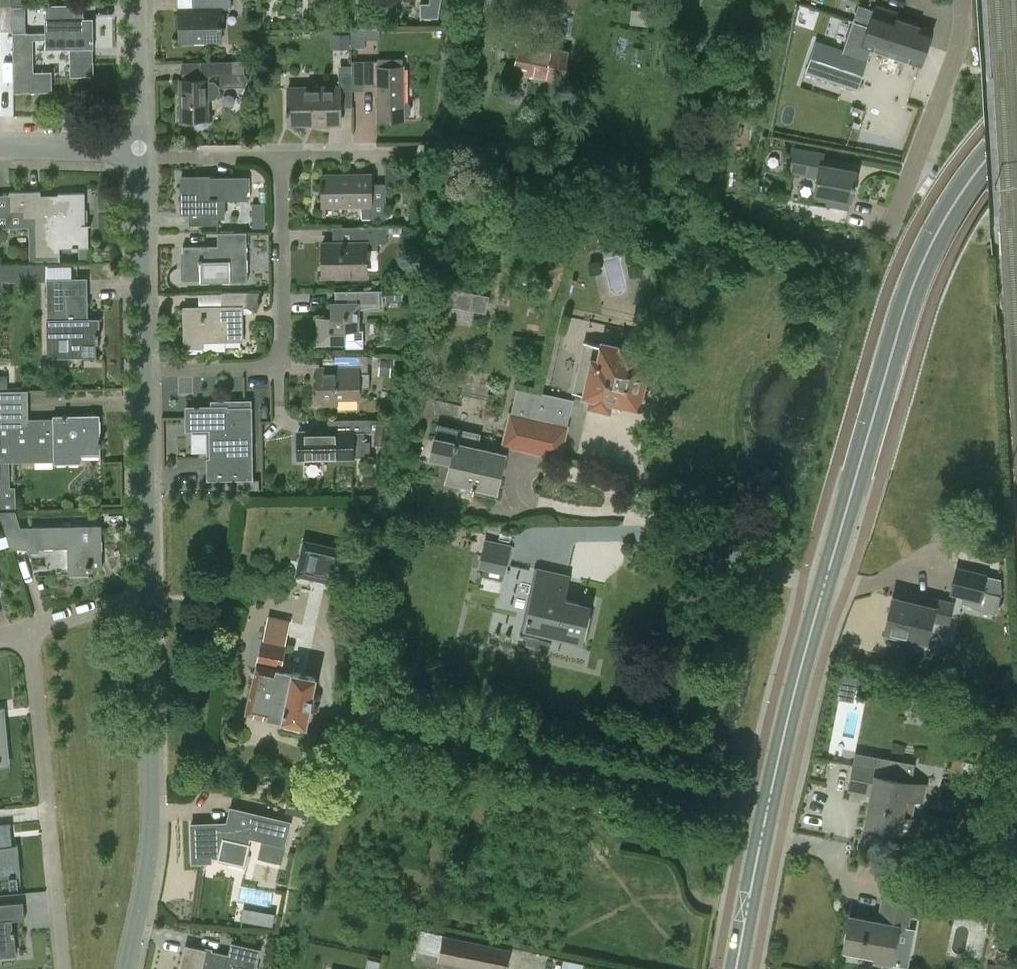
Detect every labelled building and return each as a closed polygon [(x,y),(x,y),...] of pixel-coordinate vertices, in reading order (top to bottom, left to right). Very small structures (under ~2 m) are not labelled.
[(193,4),(193,12),(179,12),(180,40),(222,39),(222,8),(231,7),(231,0),(193,0),(193,4)] [(438,16),(441,2),(441,0),(430,0),(430,2),(420,2),(421,17),(438,16)] [(84,19),(84,5),(46,6),(47,19),(46,19),(46,33),(12,34),(13,94),(52,93),(51,72),(33,72),(32,41),(46,41),(46,50),(70,49),(70,77),(93,77),(92,19),(84,19)] [(11,6),(1,6),(1,31),(11,31),(11,6)] [(866,27),(925,47),(931,28),(872,10),(866,27)] [(919,66),(925,47),(866,27),(860,47),(919,66)] [(351,47),(364,46),(364,39),(364,29),(351,29),(351,47)] [(348,33),(330,33),(330,46),(348,46),(348,33)] [(519,42),(513,73),(561,82),(567,51),(519,42)] [(856,57),(824,46),(815,74),(847,85),(856,57)] [(208,124),(208,118),(209,118),(209,98),(214,98),(219,92),(219,85),(244,85),(244,59),(181,60),(181,79),(180,79),(181,119),(194,118),(194,124),(198,128),(204,128),(208,124)] [(365,85),(379,84),(379,118),(404,118),(403,66),(378,66),(378,59),(364,60),(365,85)] [(257,71),(257,63),(246,63),(246,71),(257,71)] [(339,73),(339,85),(288,86),(289,123),(341,122),(341,107),(353,106),(352,72),(339,73)] [(848,208),(850,199),(855,171),(821,165),(824,153),(794,148),(789,171),(817,176),(814,192),(829,195),(827,204),(848,208)] [(385,217),(384,183),(370,183),(370,173),(320,174),(321,217),(326,217),(326,205),(362,204),(362,217),(385,217)] [(224,217),(224,197),(246,197),(246,177),(214,177),(213,176),(182,176),(182,212),(188,212),(188,224),(218,223),(218,217),(224,217)] [(752,183),(751,193),(761,195),(762,185),(752,183)] [(57,194),(57,196),(42,196),(41,193),(10,193),(11,213),(24,213),(24,219),(35,219),(36,257),(59,257),(59,248),(76,248),(76,250),(81,250),(81,248),(88,248),(87,224),(85,225),(84,194),(57,194)] [(340,242),(332,242),(320,242),(321,275),(363,274),(362,248),(376,248),(375,242),(387,242),(387,232),(402,232),(402,225),(340,226),(340,242)] [(181,278),(183,278),(183,280),(200,279),(200,282),(247,281),(246,231),(217,232),(217,244),(183,245),(183,250),(180,250),(181,278)] [(595,231),(582,234),(585,247),(598,243),(595,231)] [(0,265),(0,281),(44,280),(44,264),(0,265)] [(99,341),(98,319),(83,319),(83,301),(87,301),(86,278),(48,279),(48,319),(47,319),(48,356),(81,355),(81,341),(99,341)] [(455,307),(487,306),(486,289),(454,290),(455,307)] [(362,328),(357,328),(357,308),(380,308),(380,304),(383,304),(383,290),(333,290),(334,301),(328,301),(329,316),(314,316),(314,345),(343,344),(343,347),(362,347),(362,328)] [(203,347),(203,340),(242,339),(242,307),(248,307),(252,310),(253,309),(255,306),(257,304),(258,301),(259,298),(259,295),(259,291),(221,292),(221,306),(184,307),(185,347),(203,347)] [(583,340),(580,355),(572,392),(589,396),(587,404),(607,408),(609,400),(636,406),(647,357),(640,355),(640,352),(583,340)] [(358,355),(358,366),(319,367),(319,382),(317,382),(317,404),(336,404),(336,397),(359,396),(358,373),(368,373),(368,355),(358,355)] [(380,357),(378,373),(390,374),(392,358),(380,357)] [(0,373),(0,389),(11,386),(8,372),(0,373)] [(504,446),(523,450),(537,391),(517,386),(504,446)] [(14,511),(16,511),(16,487),(10,487),(10,482),(9,456),(53,455),(53,464),(81,463),(81,455),(99,454),(99,415),(51,416),(51,419),(26,419),(25,391),(0,391),(0,511),(14,511)] [(537,391),(523,450),(560,458),(574,399),(537,391)] [(251,407),(245,407),(245,401),(213,402),(213,407),(186,408),(186,430),(209,430),(210,458),(206,458),(206,482),(236,481),(236,490),(258,490),(258,480),(253,480),(251,407)] [(298,457),(339,457),(364,457),(364,432),(371,432),(371,419),(326,419),(326,432),(298,432),(298,457)] [(373,444),(381,445),(384,424),(376,423),(373,444)] [(473,489),(496,494),(500,474),(498,474),(503,450),(478,445),(481,432),(439,423),(436,435),(434,435),(429,457),(453,462),(450,477),(474,483),(473,489)] [(364,474),(362,479),(364,484),(369,486),(374,484),(376,477),(374,473),(369,471),(364,474)] [(14,511),(0,511),(0,516),(5,534),(9,546),(9,549),(26,549),(26,554),(37,554),(37,549),(67,548),(67,575),(88,574),(88,568),(102,568),(101,525),(19,527),(14,511)] [(353,544),(308,533),(300,566),(345,577),(353,544)] [(0,535),(0,549),(9,546),(5,534),(0,535)] [(511,546),(485,540),(479,566),(505,572),(511,546)] [(960,603),(997,611),(1001,592),(983,588),(987,572),(957,565),(951,593),(962,595),(960,603)] [(587,606),(561,601),(566,577),(535,570),(521,635),(517,634),(517,635),(549,643),(549,641),(545,640),(547,630),(579,637),(578,640),(579,640),(587,606)] [(893,597),(885,630),(926,640),(931,618),(948,622),(952,603),(902,591),(900,598),(893,597)] [(259,639),(243,711),(304,725),(315,678),(290,672),(291,666),(279,663),(284,645),(282,645),(288,622),(266,617),(261,639),(259,639)] [(230,645),(228,652),(235,653),(237,646),(230,645)] [(1012,683),(1000,681),(999,692),(1010,694),(1012,683)] [(920,815),(903,812),(906,797),(923,800),(926,784),(877,775),(879,765),(854,761),(849,788),(871,792),(865,823),(917,833),(920,815)] [(211,823),(197,823),(190,823),(191,862),(212,861),(212,858),(227,861),(228,857),(244,861),(249,839),(282,847),(288,821),(230,808),(226,827),(211,824),(211,823)] [(8,809),(0,809),(0,822),(8,822),(8,809)] [(12,876),(18,875),(15,845),(10,846),(8,825),(0,825),(0,877),(7,876),(7,878),(13,877),(12,876)] [(880,896),(876,921),(848,916),(843,947),(875,953),(874,959),(892,962),(898,925),(907,927),(911,901),(880,896)] [(15,956),(13,931),(11,931),(10,921),(22,919),(21,903),(0,905),(0,957),(15,956)] [(275,912),(263,910),(261,923),(273,925),(275,912)] [(444,968),(505,968),(509,949),(443,936),(436,967),(444,968)] [(240,964),(255,968),(259,949),(230,943),(228,954),(184,945),(179,968),(239,968),(240,964)] [(585,961),(566,957),(564,968),(584,968),(585,961)] [(366,968),(379,968),(381,960),(368,958),(366,968)]
